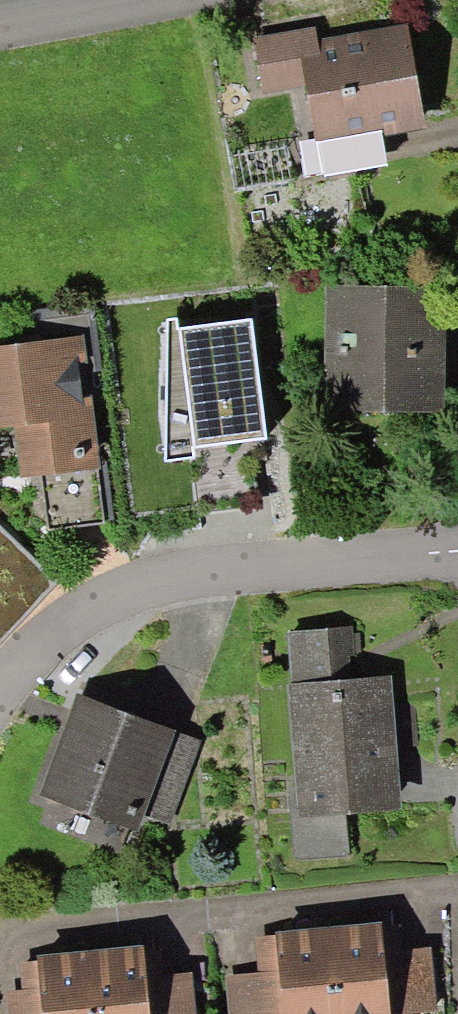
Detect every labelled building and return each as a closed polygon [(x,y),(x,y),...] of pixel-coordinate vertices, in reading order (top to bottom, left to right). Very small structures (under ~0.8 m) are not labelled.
[(315,27),(253,38),(263,95),(306,87),(316,141),(382,129),(383,136),(427,128),(408,24),(318,40),(315,27)] [(389,164),(383,136),(382,129),(316,141),(323,177),(389,164)] [(326,285),(325,412),(446,413),(447,286),(326,285)] [(178,318),(167,319),(165,462),(196,459),(196,448),(268,437),(253,318),(179,327),(178,318)] [(99,468),(84,336),(0,345),(0,429),(14,427),(21,478),(99,468)] [(0,528),(0,645),(59,583),(0,528)] [(287,633),(291,684),(352,680),(350,656),(361,655),(359,636),(354,636),(354,628),(287,633)] [(401,811),(397,749),(394,707),(392,677),(352,680),(291,684),(287,684),(294,789),(296,818),(346,815),(401,811)] [(176,730),(77,693),(38,796),(137,833),(144,815),(170,825),(201,742),(175,732),(176,730)] [(415,706),(394,707),(397,749),(418,748),(415,706)] [(348,855),(346,815),(296,818),(294,789),(289,796),(295,860),(348,855)] [(327,926),(335,1013),(410,1013),(410,1012),(439,1010),(432,945),(403,948),(401,923),(384,925),(382,921),(327,926)] [(327,926),(276,931),(276,935),(256,936),(259,971),(263,1013),(335,1013),(327,926)] [(92,950),(98,1013),(195,1013),(191,973),(165,975),(161,949),(143,951),(143,945),(92,950)] [(92,950),(36,955),(36,961),(19,962),(21,990),(4,991),(7,1013),(98,1013),(92,950)] [(259,971),(226,974),(230,1013),(263,1013),(259,971)]
